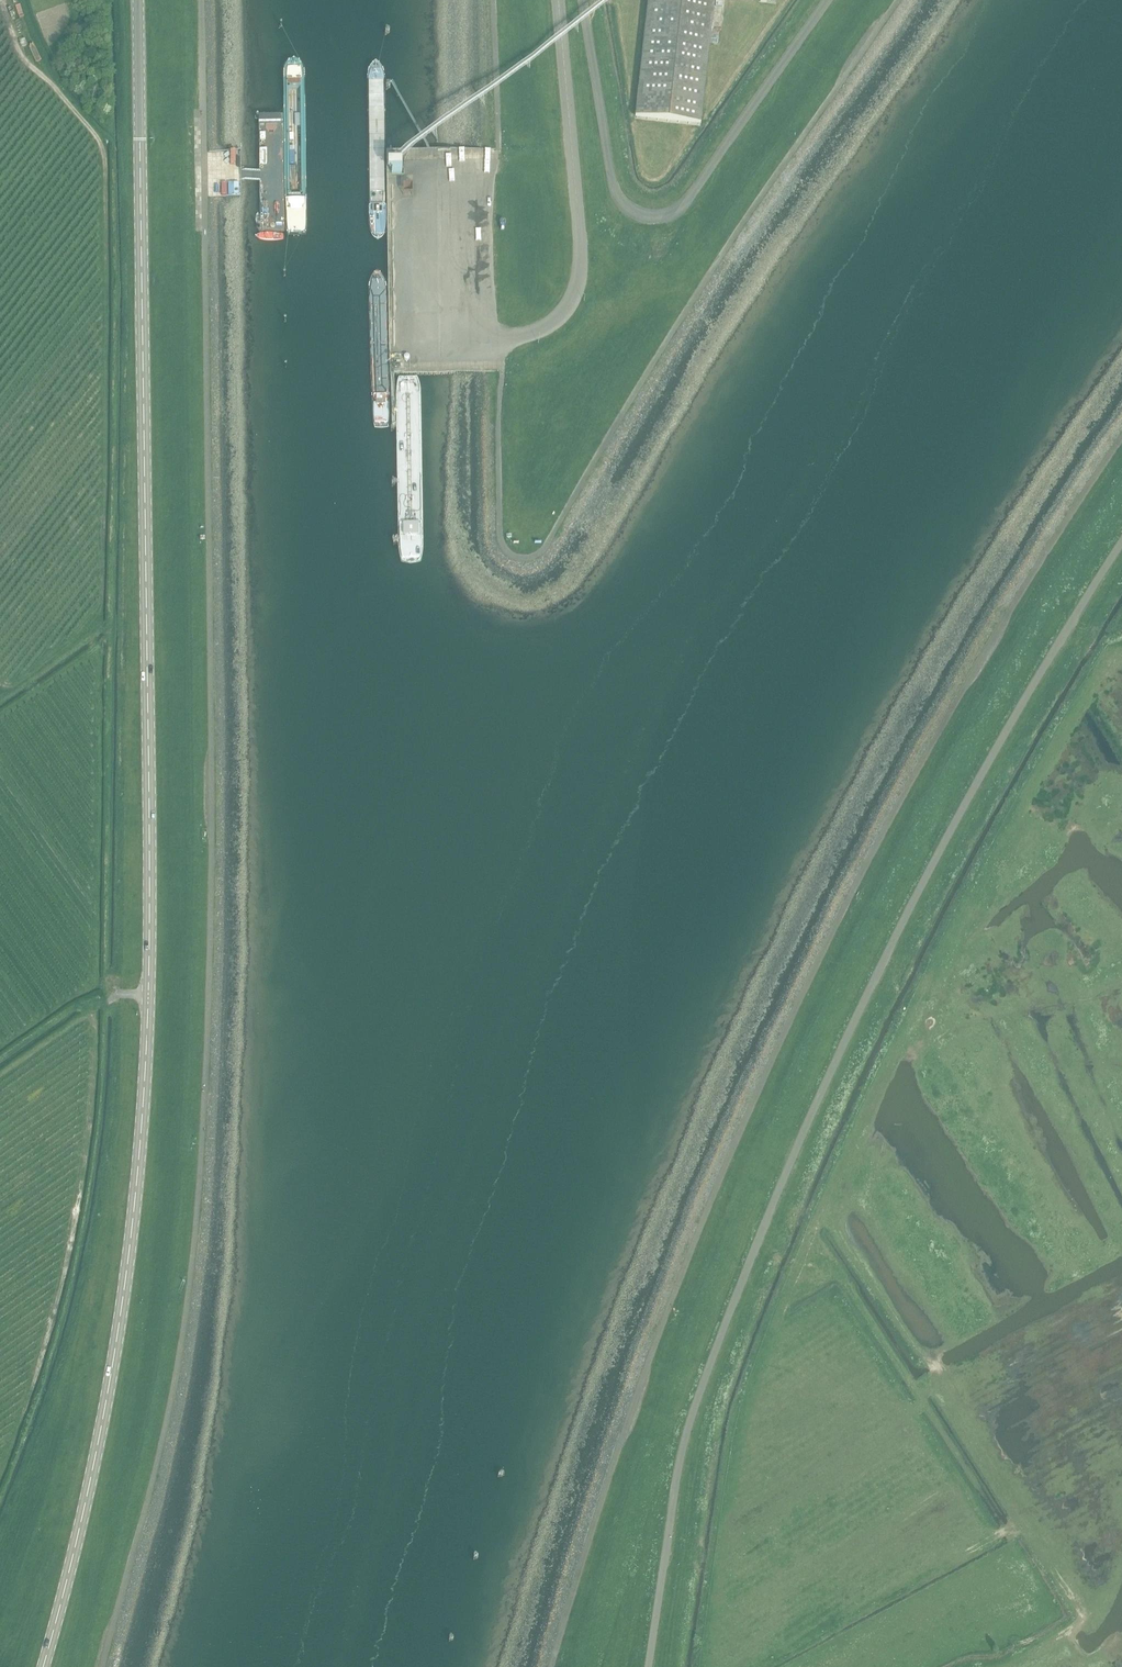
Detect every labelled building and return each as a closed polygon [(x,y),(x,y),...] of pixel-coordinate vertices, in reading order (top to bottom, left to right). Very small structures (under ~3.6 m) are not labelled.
[(635,119),(700,126),(714,0),(648,0),(635,119)]
